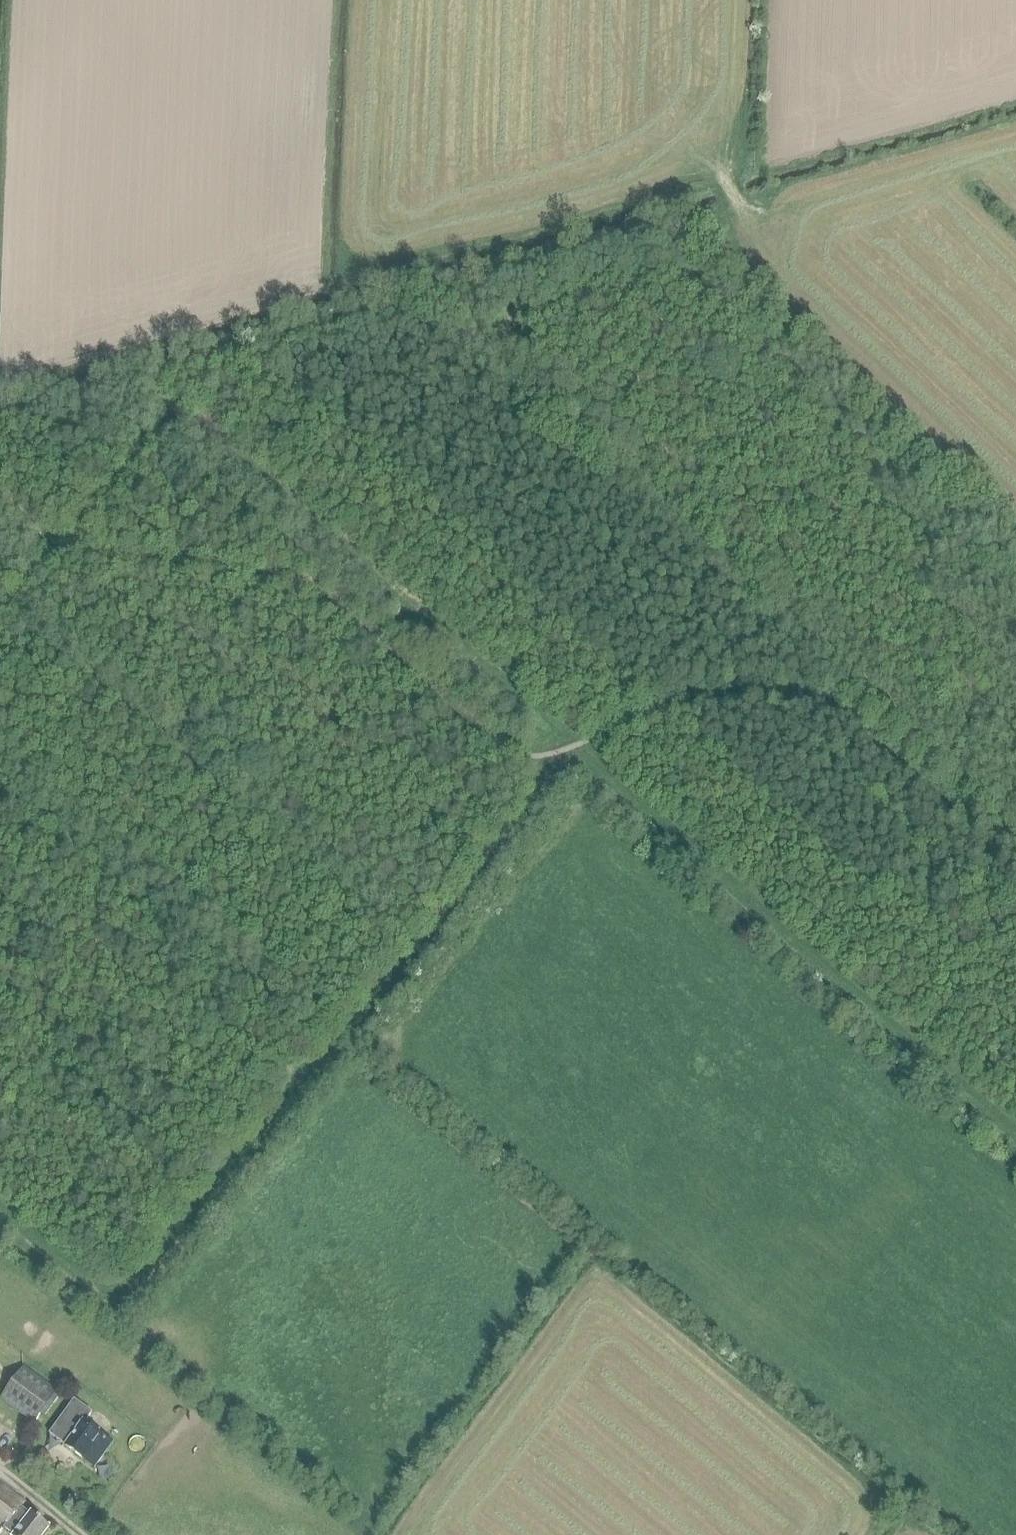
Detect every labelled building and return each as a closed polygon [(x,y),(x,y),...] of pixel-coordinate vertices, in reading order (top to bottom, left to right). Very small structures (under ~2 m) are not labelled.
[(2,1386),(36,1413),(55,1390),(21,1362),(2,1386)] [(84,1423),(91,1413),(74,1400),(49,1434),(55,1427),(71,1438),(65,1446),(94,1467),(112,1443),(84,1423)] [(0,1484),(0,1523),(4,1526),(2,1529),(10,1534),(42,1534),(48,1528),(30,1513),(29,1515),(19,1507),(23,1503),(0,1484)]
